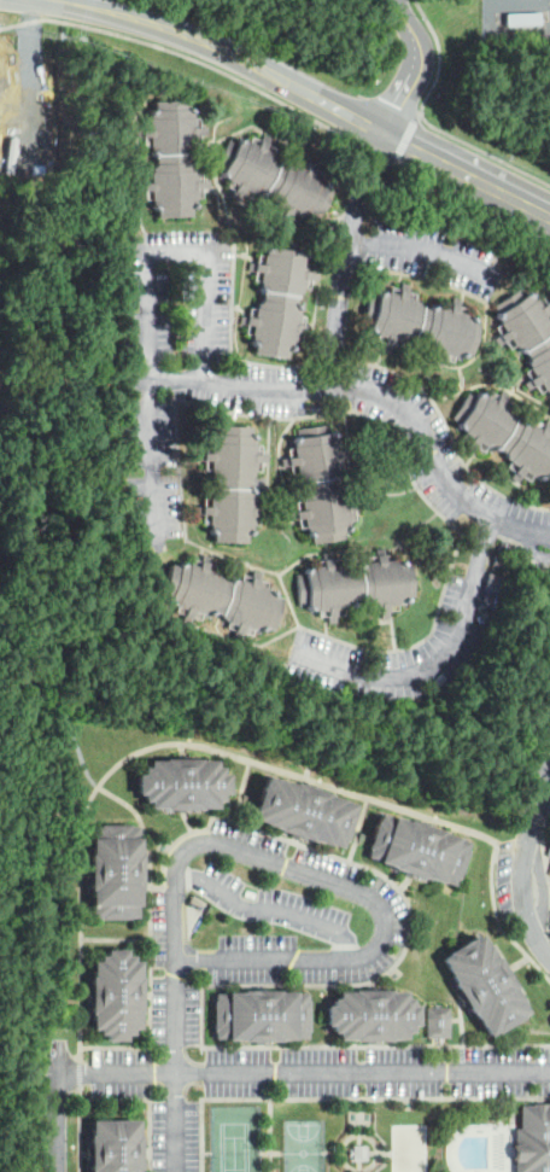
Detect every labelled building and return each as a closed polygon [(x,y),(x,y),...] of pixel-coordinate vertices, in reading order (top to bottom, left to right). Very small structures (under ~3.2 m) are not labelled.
[(158,215),(158,208),(154,208),(154,199),(152,199),(152,188),(139,189),(139,180),(152,180),(151,170),(153,170),(153,163),(157,163),(157,154),(153,154),(153,145),(151,145),(151,135),(138,135),(138,127),(151,127),(151,117),(152,117),(151,109),(154,109),(154,99),(188,98),(188,106),(192,106),(193,116),(195,116),(195,126),(209,124),(209,133),(195,134),(197,144),(194,144),(194,150),(192,150),(192,157),(194,157),(195,169),(197,169),(197,179),(209,179),(209,187),(197,187),(197,197),(194,197),(195,205),(191,205),(191,214),(158,215)] [(288,225),(281,220),(287,208),(277,203),(279,202),(273,198),(274,197),(265,192),(264,196),(256,191),(254,192),(246,187),(240,198),(232,194),(238,183),(229,179),(230,177),(226,175),(228,171),(217,165),(233,136),(239,140),(240,136),(248,140),(248,139),(258,144),(264,133),(270,136),(265,146),(275,152),(275,153),(281,156),(279,159),(287,164),(288,162),(297,165),(298,163),(306,168),(312,157),(318,159),(312,171),(322,176),(322,177),(328,181),(327,185),(334,188),(320,217),(312,214),(310,218),(296,210),(288,225)] [(287,357),(254,352),(256,343),(252,343),(254,333),(252,333),(253,325),(240,322),(241,315),(253,316),(254,307),(257,307),(258,301),(263,301),(264,291),(261,291),(262,281),(261,281),(262,272),(248,270),(250,262),(262,263),(263,252),(264,252),(265,245),(271,246),(273,238),(303,243),(302,251),(306,252),(305,261),(308,261),(306,270),(318,272),(317,280),(305,279),(304,287),(302,287),(300,292),(297,292),(296,302),(298,302),(297,314),(299,314),(298,322),(311,325),(310,333),(297,332),(296,340),(294,340),(293,348),(288,348),(287,357)] [(443,367),(434,365),(438,352),(428,350),(428,349),(423,346),(425,342),(414,339),(413,343),(404,340),(404,343),(394,340),(391,354),(382,351),(386,338),(378,336),(378,334),(370,332),(371,328),(362,325),(371,293),(379,296),(380,292),(387,295),(388,292),(398,295),(402,282),(409,285),(405,297),(415,301),(421,303),(420,308),(428,310),(431,310),(432,307),(439,309),(440,307),(449,309),(452,298),(460,299),(457,311),(468,315),(467,316),(474,319),(473,322),(482,325),(473,356),(464,354),(463,357),(456,356),(456,357),(446,355),(443,367)] [(542,307),(549,300),(549,311),(545,314),(549,321),(549,323),(549,395),(546,390),(545,391),(539,384),(528,390),(525,384),(536,377),(529,368),(531,368),(527,362),(529,360),(525,352),(521,355),(516,346),(515,348),(510,339),(499,346),(495,339),(505,332),(499,323),(501,323),(497,316),(501,314),(496,305),(521,288),(526,295),(529,292),(534,299),(536,298),(542,307)] [(548,418),(549,419),(549,430),(549,432),(549,433),(549,480),(544,476),(542,478),(534,474),(534,476),(526,470),(519,482),(514,478),(511,477),(517,466),(510,461),(511,459),(505,455),(508,451),(499,447),(498,449),(490,444),(488,447),(480,441),(473,453),(467,449),(474,437),(464,431),(466,430),(460,426),(462,421),(454,416),(470,390),(478,393),(480,390),(487,395),(488,393),(497,398),(503,389),(510,392),(504,403),(511,408),(511,409),(516,413),(515,415),(523,420),(525,419),(532,424),(533,421),(542,427),(548,418)] [(315,544),(314,535),(309,536),(308,527),(305,529),(304,518),(292,520),(291,513),(303,511),(302,500),(303,500),(302,492),(303,492),(302,484),(299,485),(296,466),(283,467),(282,459),(294,456),(293,448),(294,448),(293,439),(298,439),(296,428),(327,424),(328,433),(335,432),(337,441),(338,441),(339,450),(351,448),(352,457),(340,459),(341,468),(340,468),(341,476),(339,476),(341,485),(343,485),(344,492),(345,492),(347,503),(359,501),(361,508),(349,511),(351,521),(347,521),(349,530),(345,530),(346,540),(315,544)] [(247,542),(235,541),(215,541),(215,532),(211,532),(211,523),(210,523),(210,514),(197,513),(197,505),(210,505),(210,496),(211,496),(211,488),(216,488),(216,478),(211,478),(211,470),(210,470),(210,460),(198,460),(198,451),(211,451),(211,442),(213,442),(213,435),(217,435),(218,425),(246,425),(251,425),(251,432),(254,432),(254,442),(256,442),(256,454),(269,454),(268,461),(256,461),(256,471),(253,471),(253,478),(250,478),(248,488),(253,488),(252,497),(254,497),(254,507),(267,507),(267,515),(253,515),(253,524),(251,524),(251,533),(247,533),(247,542)] [(508,554),(497,550),(501,541),(510,544),(508,554)] [(328,624),(328,619),(328,611),(317,611),(317,610),(310,611),(310,606),(299,607),(298,575),(305,575),(305,570),(314,570),(314,567),(323,566),(322,553),(330,553),(332,565),(341,565),(341,566),(350,566),(350,570),(358,570),(358,566),(367,565),(367,562),(376,561),(376,549),(384,548),(384,561),(396,560),(396,562),(403,561),(403,565),(413,565),(415,597),(406,599),(408,604),(398,604),(398,605),(388,605),(390,618),(382,619),(381,606),(370,607),(370,605),(363,606),(363,601),(353,602),(353,607),(345,607),(345,610),(335,610),(337,623),(328,624)] [(241,641),(233,639),(238,625),(228,623),(228,622),(220,618),(221,614),(215,612),(212,617),(204,614),(204,616),(194,612),(189,625),(182,623),(187,610),(177,606),(170,604),(171,599),(163,596),(172,565),(180,567),(181,564),(189,566),(189,564),(199,567),(201,561),(204,554),(211,556),(206,570),(216,572),(221,573),(218,579),(227,582),(230,583),(232,578),(241,581),(241,579),(250,583),(254,570),(262,572),(258,585),(268,589),(273,590),(271,596),(282,599),(271,631),(264,628),(263,632),(254,630),(254,631),(245,629),(241,641)] [(503,568),(493,566),(496,555),(507,559),(503,568)] [(499,593),(485,590),(490,573),(503,577),(499,593)] [(177,812),(177,809),(165,809),(165,807),(150,807),(150,800),(144,800),(144,793),(138,793),(138,774),(144,774),(144,766),(151,766),(150,760),(164,760),(164,758),(180,758),(200,758),(200,760),(216,759),(216,766),(222,766),(222,774),(228,774),(228,793),(222,793),(222,800),(216,800),(216,806),(200,806),(200,809),(189,809),(189,811),(180,812),(177,812)] [(339,846),(328,842),(327,845),(312,840),(312,841),(302,838),(300,840),(288,836),(289,834),(279,830),(280,828),(264,823),(265,822),(253,818),(257,811),(254,810),(263,783),(265,783),(268,776),(279,780),(279,777),(293,783),(294,781),(328,793),(328,794),(343,799),(341,800),(353,805),(351,811),(353,811),(343,840),(341,839),(339,846)] [(452,884),(427,875),(426,880),(423,880),(414,876),(391,869),(391,867),(365,858),(369,850),(367,849),(376,820),(379,820),(381,812),(393,817),(393,815),(406,820),(408,817),(428,824),(443,829),(441,832),(456,836),(456,839),(467,842),(464,850),(466,850),(461,864),(461,865),(457,877),(455,876),(452,884)] [(101,919),(101,916),(93,916),(93,888),(90,888),(90,853),(93,853),(93,826),(101,826),(101,823),(130,823),(130,824),(136,824),(138,836),(140,836),(140,852),(141,852),(142,888),(140,888),(140,904),(138,904),(138,916),(130,916),(130,917),(101,919)] [(253,899),(242,896),(245,890),(254,892),(253,899)] [(488,1034),(482,1024),(481,1025),(473,1011),(472,1013),(466,1003),(463,1005),(461,1002),(458,996),(457,995),(460,993),(454,983),(455,981),(446,968),(447,967),(441,957),(447,954),(446,951),(458,945),(460,944),(472,937),(472,939),(479,934),(485,945),(486,944),(487,947),(493,957),(496,956),(513,986),(511,987),(517,997),(526,1011),(520,1016),(521,1018),(502,1028),(498,1031),(497,1032),(496,1031),(488,1034)] [(106,1040),(106,1033),(100,1033),(100,1027),(93,1028),(93,1013),(92,1013),(90,1001),(88,1001),(88,987),(92,987),(92,976),(94,976),(94,961),(100,961),(100,955),(107,955),(107,949),(125,947),(125,955),(133,955),(133,961),(140,961),(140,975),(141,975),(142,1011),(140,1011),(140,1027),(133,1027),(134,1033),(127,1033),(127,1039),(106,1040)] [(378,1043),(375,1043),(368,1043),(365,1043),(365,1039),(355,1039),(355,1038),(341,1038),(340,1038),(340,1032),(333,1032),(333,1030),(333,1026),(326,1026),(326,1004),(332,1004),(332,998),(338,998),(338,991),(352,991),(352,989),(368,989),(375,989),(388,987),(388,990),(404,989),(404,996),(410,996),(410,1002),(416,1002),(416,1007),(417,1022),(410,1022),(411,1030),(405,1030),(405,1037),(390,1037),(390,1038),(378,1038),(378,1043)] [(268,1043),(264,1043),(257,1043),(254,1043),(254,1040),(245,1040),(245,1038),(217,1038),(217,1030),(215,1030),(215,1001),(216,1001),(216,993),(229,993),(229,991),(242,991),(242,990),(257,990),(265,990),(280,990),(280,991),(296,991),(296,993),(306,993),(306,1001),(309,1001),(308,1030),(306,1030),(306,1038),(279,1038),(279,1040),(268,1040),(268,1043)] [(427,1037),(427,1007),(449,1007),(449,1014),(449,1022),(449,1037),(444,1037),(431,1037),(427,1037)] [(548,1104),(549,1104),(549,1171),(515,1171),(515,1127),(516,1127),(520,1127),(520,1104),(532,1104),(532,1102),(537,1102),(544,1102),(548,1102),(548,1104)] [(140,1170),(140,1171),(93,1171),(92,1171),(92,1159),(88,1159),(88,1156),(88,1149),(88,1147),(92,1147),(92,1135),(93,1135),(93,1119),(140,1119),(140,1133),(142,1133),(141,1149),(141,1155),(141,1170),(140,1170)] [(352,1159),(352,1144),(367,1144),(367,1159),(352,1159)]
